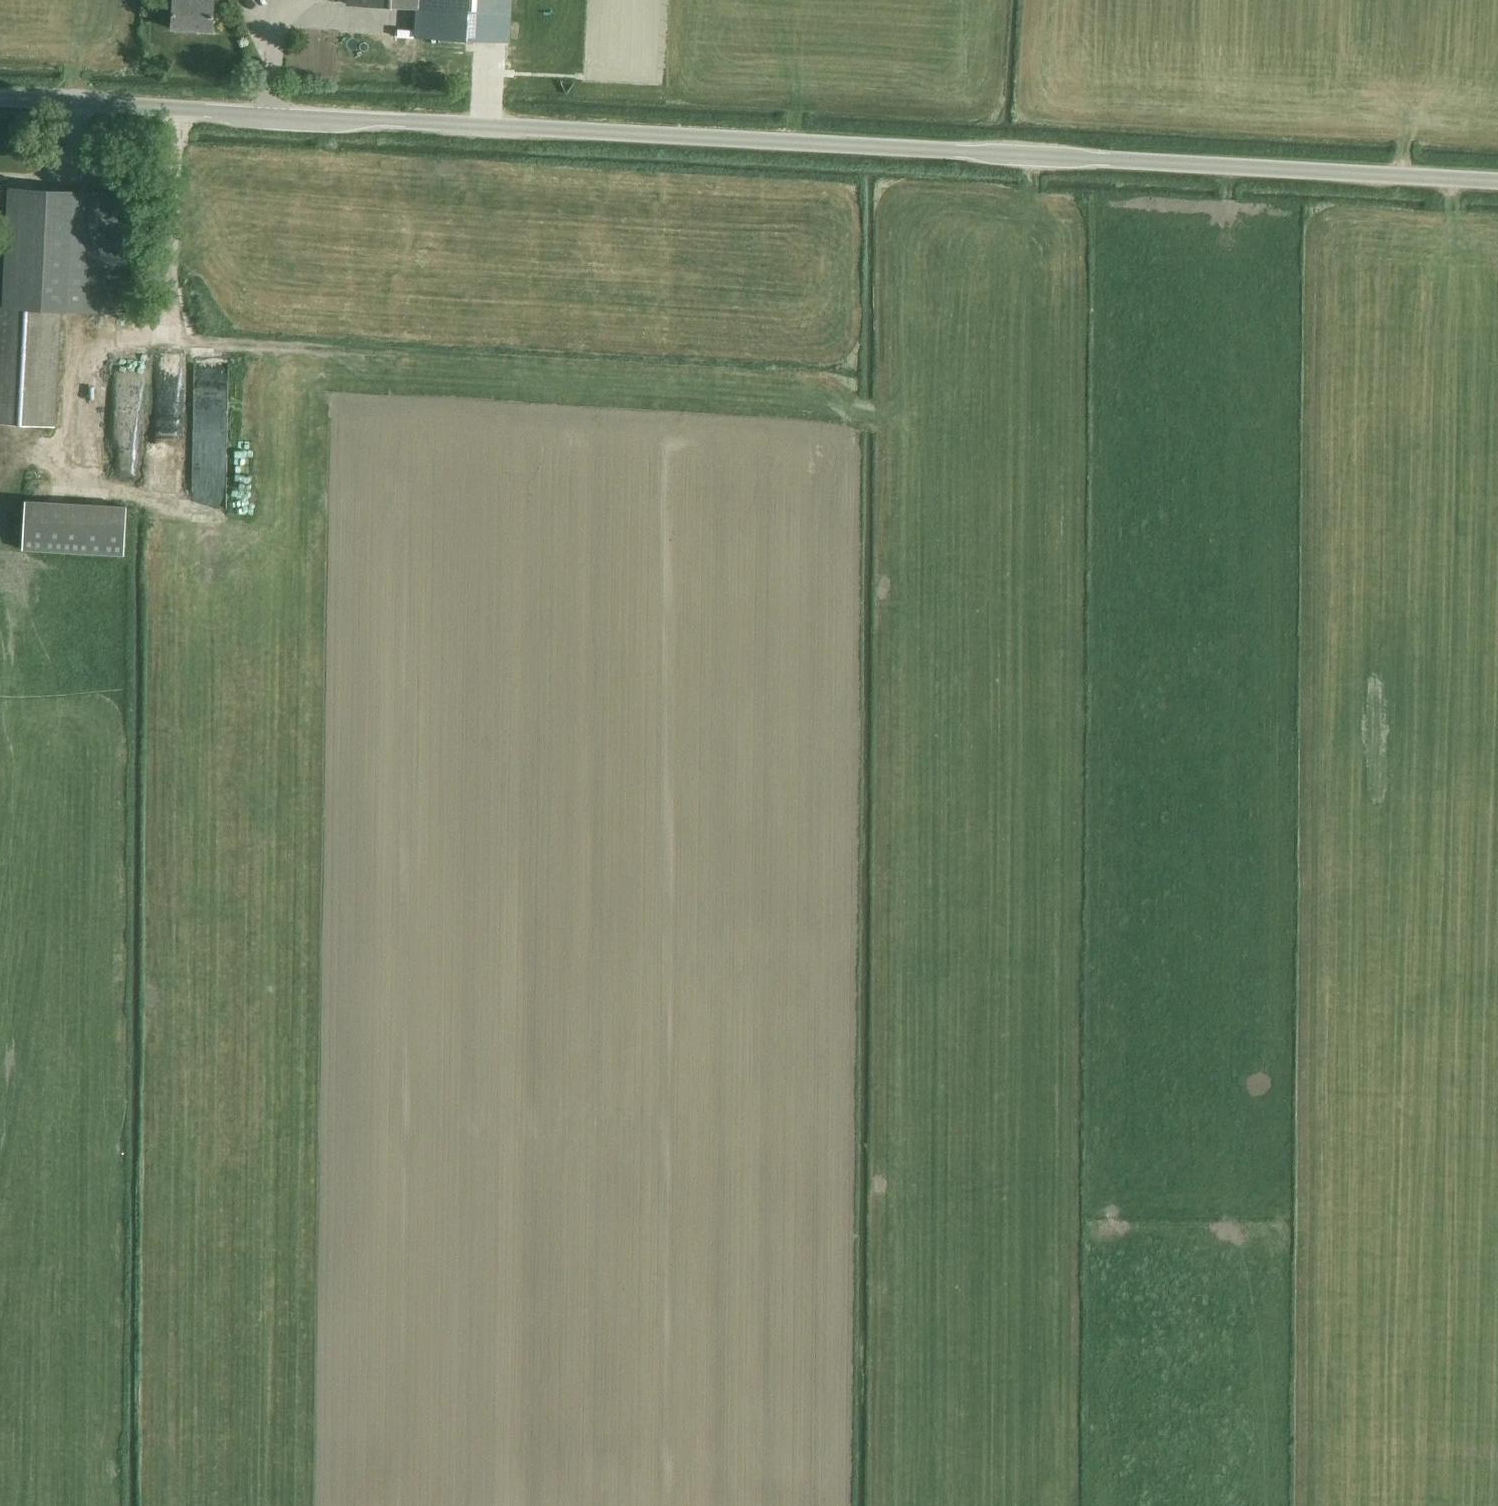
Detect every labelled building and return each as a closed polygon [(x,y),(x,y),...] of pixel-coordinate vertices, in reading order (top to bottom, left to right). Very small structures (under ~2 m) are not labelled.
[(173,8),(171,28),(211,30),(213,0),(199,0),(199,2),(173,0),(173,8)] [(348,4),(431,9),(507,13),(507,0),(349,0),(348,4)] [(7,208),(1,308),(0,308),(0,424),(56,427),(62,312),(124,315),(130,195),(8,188),(8,191),(0,190),(0,207),(7,208)] [(195,508),(229,507),(228,431),(194,432),(195,508)] [(25,500),(23,551),(124,556),(127,505),(25,500)]
